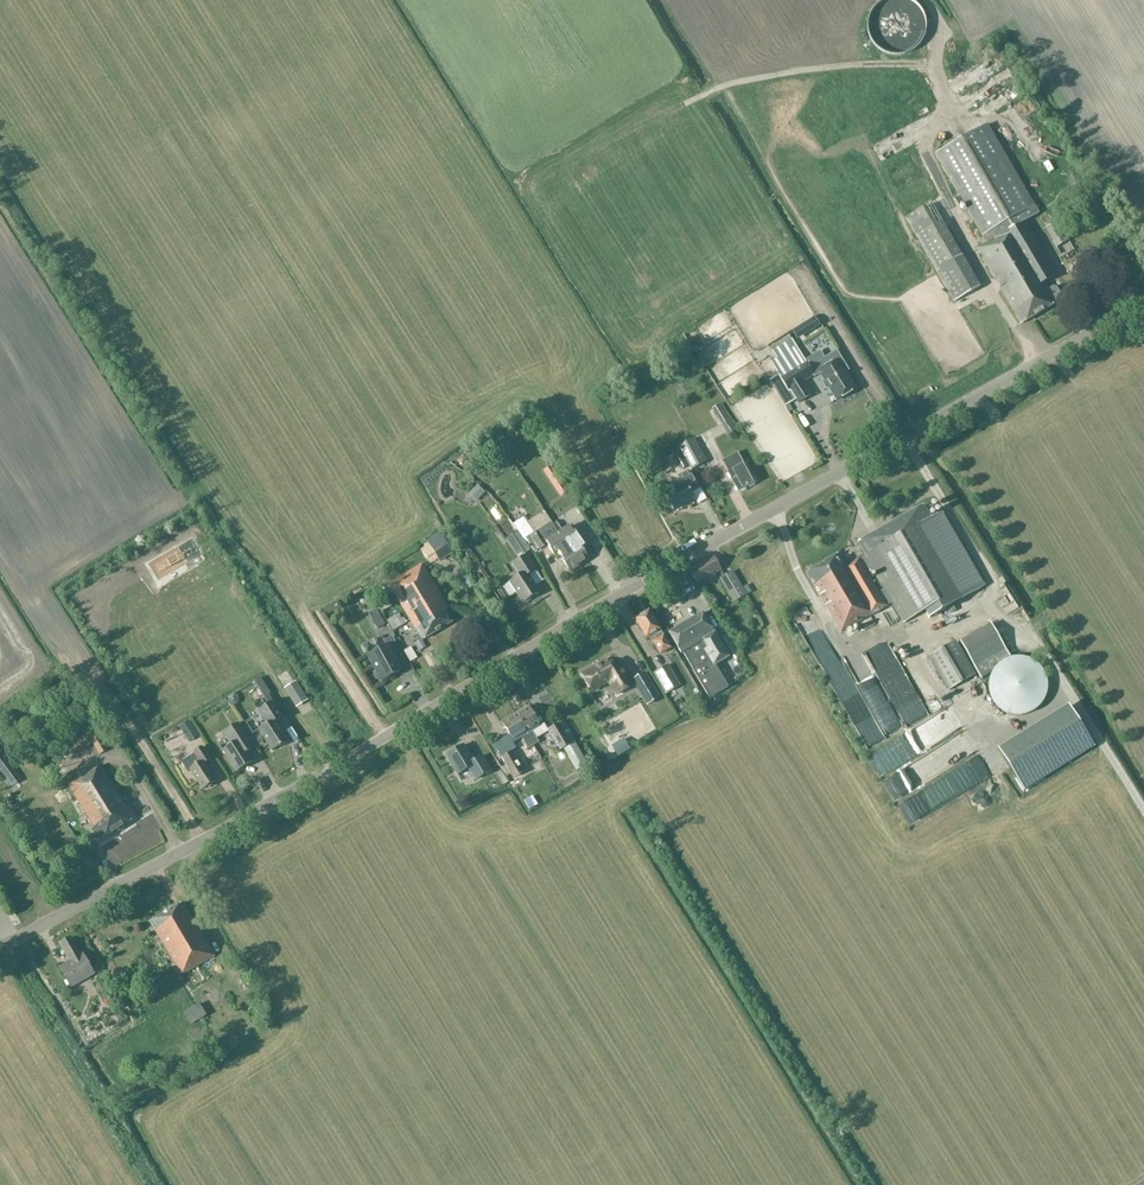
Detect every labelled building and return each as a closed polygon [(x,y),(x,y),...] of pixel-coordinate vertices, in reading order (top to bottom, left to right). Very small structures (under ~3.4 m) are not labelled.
[(1004,67),(980,80),(987,93),(1011,80),(1004,67)] [(1039,213),(995,138),(987,124),(935,155),(986,243),(977,249),(1021,323),(1056,303),(1055,301),(1060,298),(1061,295),(1056,287),(1053,286),(1048,289),(1045,283),(1057,276),(1025,221),(1039,213)] [(1036,153),(1044,163),(1050,158),(1041,148),(1036,153)] [(980,287),(931,203),(906,218),(955,302),(980,287)] [(1045,229),(1056,247),(1071,239),(1067,233),(1071,230),(1069,227),(1065,229),(1060,220),(1045,229)] [(798,339),(820,326),(815,317),(793,331),(798,339)] [(809,368),(800,352),(792,339),(772,351),(777,359),(771,362),(784,383),(788,391),(790,390),(798,403),(811,395),(803,383),(813,376),(813,377),(820,373),(825,381),(823,382),(827,388),(829,387),(837,400),(855,388),(845,372),(847,370),(836,352),(809,368)] [(776,374),(768,379),(775,390),(784,385),(776,374)] [(714,406),(719,420),(727,416),(722,403),(714,406)] [(692,439),(678,447),(692,471),(705,463),(702,458),(692,439)] [(738,491),(756,481),(746,463),(744,464),(738,453),(722,461),(738,491)] [(679,477),(682,483),(664,493),(675,511),(688,504),(689,506),(696,502),(692,493),(699,489),(689,471),(679,477)] [(571,491),(563,478),(553,484),(561,497),(571,491)] [(485,493),(478,486),(469,495),(476,502),(485,493)] [(483,500),(490,509),(496,505),(489,496),(483,500)] [(943,511),(932,518),(924,505),(857,543),(864,556),(846,566),(839,553),(806,572),(841,633),(887,606),(869,576),(876,572),(905,623),(936,605),(940,612),(985,586),(943,511)] [(515,507),(507,511),(510,519),(519,515),(515,507)] [(551,518),(561,515),(559,507),(548,511),(551,518)] [(579,566),(544,512),(529,522),(525,517),(514,524),(525,540),(526,539),(535,553),(545,547),(544,545),(547,543),(557,560),(561,557),(570,572),(579,566)] [(570,525),(558,533),(579,566),(589,560),(582,549),(584,547),(570,525)] [(518,532),(509,538),(522,558),(531,551),(518,532)] [(429,544),(440,562),(453,553),(442,536),(429,544)] [(808,625),(778,555),(763,561),(793,632),(808,625)] [(713,556),(689,570),(697,584),(709,577),(711,581),(716,578),(714,574),(721,571),(713,556)] [(523,603),(539,592),(529,575),(535,571),(526,557),(513,565),(520,576),(510,583),(523,603)] [(422,640),(452,622),(445,611),(448,610),(421,565),(389,585),(422,640)] [(720,579),(734,603),(746,596),(732,571),(720,579)] [(1006,610),(1015,603),(1007,590),(997,597),(1006,610)] [(648,611),(635,619),(646,638),(653,634),(658,642),(655,644),(661,654),(671,648),(660,630),(648,611)] [(724,680),(723,679),(715,666),(729,657),(715,633),(703,613),(668,633),(678,649),(681,654),(683,653),(694,671),(693,672),(704,691),(710,699),(732,685),(728,678),(724,680)] [(405,625),(399,614),(386,621),(392,632),(405,625)] [(386,625),(381,617),(373,622),(377,630),(386,625)] [(1011,657),(991,624),(959,642),(981,679),(991,674),(992,672),(993,670),(995,668),(996,666),(997,665),(1000,663),(1002,661),(1003,660),(1005,659),(1008,658),(1011,657)] [(810,625),(799,633),(814,654),(828,645),(823,638),(821,640),(810,625)] [(400,650),(392,636),(384,641),(386,645),(367,656),(381,683),(404,671),(394,653),(400,650)] [(891,646),(909,678),(922,671),(904,639),(891,646)] [(422,640),(415,644),(419,651),(426,647),(422,640)] [(929,656),(949,690),(976,675),(956,641),(929,656)] [(901,719),(916,711),(882,647),(867,655),(901,719)] [(605,661),(582,674),(592,692),(609,682),(617,695),(633,686),(618,660),(608,666),(605,661)] [(680,687),(668,665),(655,673),(668,694),(680,687)] [(640,669),(628,674),(635,688),(646,683),(640,669)] [(912,677),(926,703),(938,697),(924,671),(912,677)] [(994,677),(992,710),(1029,712),(1030,701),(1023,701),(1023,693),(998,692),(999,678),(994,677)] [(255,682),(264,696),(269,704),(258,711),(267,725),(259,730),(272,751),(279,746),(280,748),(289,742),(276,722),(283,718),(269,696),(271,694),(261,678),(255,682)] [(297,682),(286,689),(285,690),(296,708),(308,700),(297,682)] [(651,683),(642,688),(651,704),(661,698),(651,683)] [(955,725),(943,696),(929,702),(941,731),(955,725)] [(544,724),(540,726),(528,706),(515,714),(533,745),(539,742),(537,739),(549,732),(544,724)] [(1024,791),(1095,747),(1069,707),(999,750),(1024,791)] [(892,712),(878,720),(900,759),(913,752),(892,712)] [(921,713),(904,720),(916,747),(933,740),(921,713)] [(533,745),(515,714),(501,722),(513,742),(521,737),(528,748),(533,745)] [(199,737),(189,721),(179,728),(189,743),(199,737)] [(588,765),(575,742),(571,744),(570,742),(574,740),(563,722),(548,730),(560,751),(564,749),(577,772),(588,765)] [(255,748),(247,736),(239,723),(224,733),(232,745),(224,751),(237,772),(253,761),(247,753),(255,748)] [(86,733),(100,755),(108,750),(104,744),(108,741),(98,725),(86,733)] [(617,756),(630,749),(624,739),(611,746),(617,756)] [(473,760),(463,744),(446,755),(457,775),(468,768),(475,780),(490,771),(481,755),(473,760)] [(876,766),(894,762),(889,745),(872,749),(876,766)] [(203,790),(216,781),(204,764),(210,760),(202,747),(194,752),(195,753),(181,762),(188,772),(191,770),(203,790)] [(501,758),(502,758),(498,760),(502,767),(510,780),(511,779),(515,786),(520,783),(517,777),(524,773),(512,752),(501,758)] [(9,782),(17,776),(4,758),(0,761),(0,770),(9,782)] [(102,839),(133,819),(101,767),(91,773),(89,771),(68,784),(102,839)] [(503,786),(509,783),(501,771),(496,774),(503,786)] [(531,794),(520,799),(525,809),(536,804),(531,794)] [(214,955),(182,902),(150,922),(181,975),(214,955)] [(70,937),(60,943),(70,961),(59,967),(70,987),(94,974),(83,954),(81,955),(70,937)] [(188,1012),(194,1022),(201,1019),(194,1008),(188,1012)]
